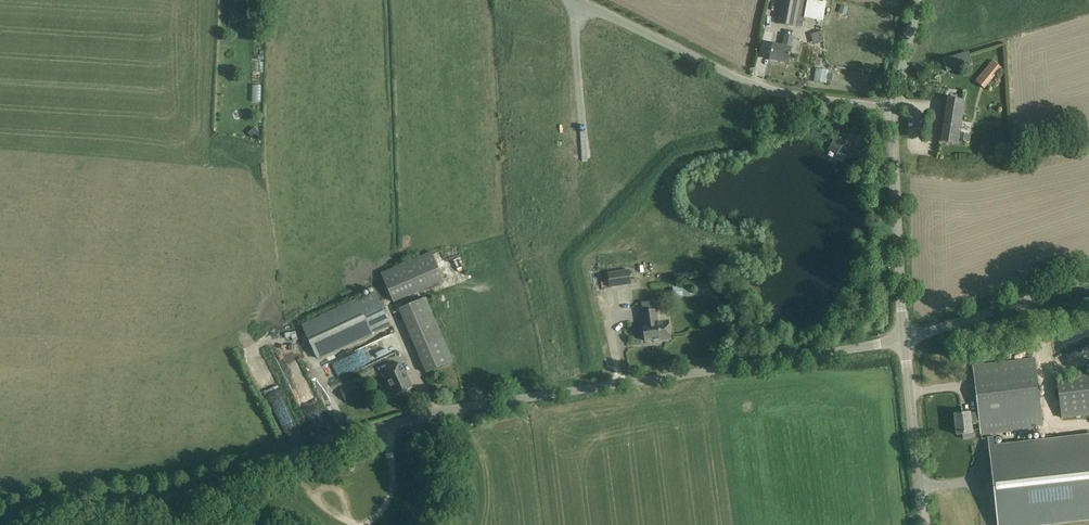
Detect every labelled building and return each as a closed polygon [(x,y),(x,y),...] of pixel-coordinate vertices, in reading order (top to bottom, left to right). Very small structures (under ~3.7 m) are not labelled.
[(799,0),(781,0),(777,24),(795,27),(796,26),(802,27),(807,2),(799,0)] [(809,19),(822,21),(825,1),(821,0),(812,0),(809,19)] [(841,5),(839,13),(846,15),(848,7),(841,5)] [(793,36),(784,35),(782,47),(773,46),(770,60),(788,64),(791,48),(793,36)] [(972,65),(969,52),(943,59),(947,72),(972,65)] [(1000,68),(992,62),(975,82),(982,88),(1000,68)] [(813,81),(826,83),(828,70),(815,68),(813,81)] [(251,101),(260,102),(261,85),(252,85),(251,101)] [(965,101),(945,97),(938,142),(958,145),(959,140),(963,140),(963,141),(969,142),(971,135),(960,133),(965,101)] [(255,127),(249,133),(252,137),(259,132),(255,127)] [(832,143),(849,153),(853,147),(836,137),(832,143)] [(444,282),(431,252),(381,274),(394,303),(444,282)] [(630,271),(609,274),(611,288),(632,285),(630,271)] [(707,280),(699,281),(700,289),(708,288),(707,280)] [(691,283),(682,285),(683,291),(687,291),(688,295),(693,294),(691,283)] [(390,325),(375,293),(302,327),(317,359),(390,325)] [(398,310),(425,371),(453,359),(426,298),(398,310)] [(656,310),(642,312),(644,325),(643,325),(645,341),(660,339),(660,341),(671,340),(669,321),(658,323),(656,310)] [(341,357),(348,373),(400,351),(393,335),(341,357)] [(280,360),(302,416),(319,409),(318,408),(317,408),(296,354),(280,360)] [(265,358),(250,366),(260,386),(275,379),(265,358)] [(979,421),(981,432),(1042,425),(1035,359),(973,366),(978,412),(976,412),(976,413),(978,412),(979,421)] [(386,382),(388,381),(395,396),(413,388),(401,363),(381,373),(386,382)] [(1057,379),(1062,419),(1088,416),(1088,375),(1057,379)] [(356,384),(340,391),(345,401),(361,394),(356,384)] [(979,421),(978,412),(976,413),(976,412),(955,415),(957,435),(963,435),(963,439),(972,438),(971,422),(979,421)] [(988,436),(998,524),(1007,524),(1088,516),(1088,434),(994,444),(993,436),(988,436)] [(390,469),(403,455),(394,447),(381,461),(390,469)]
